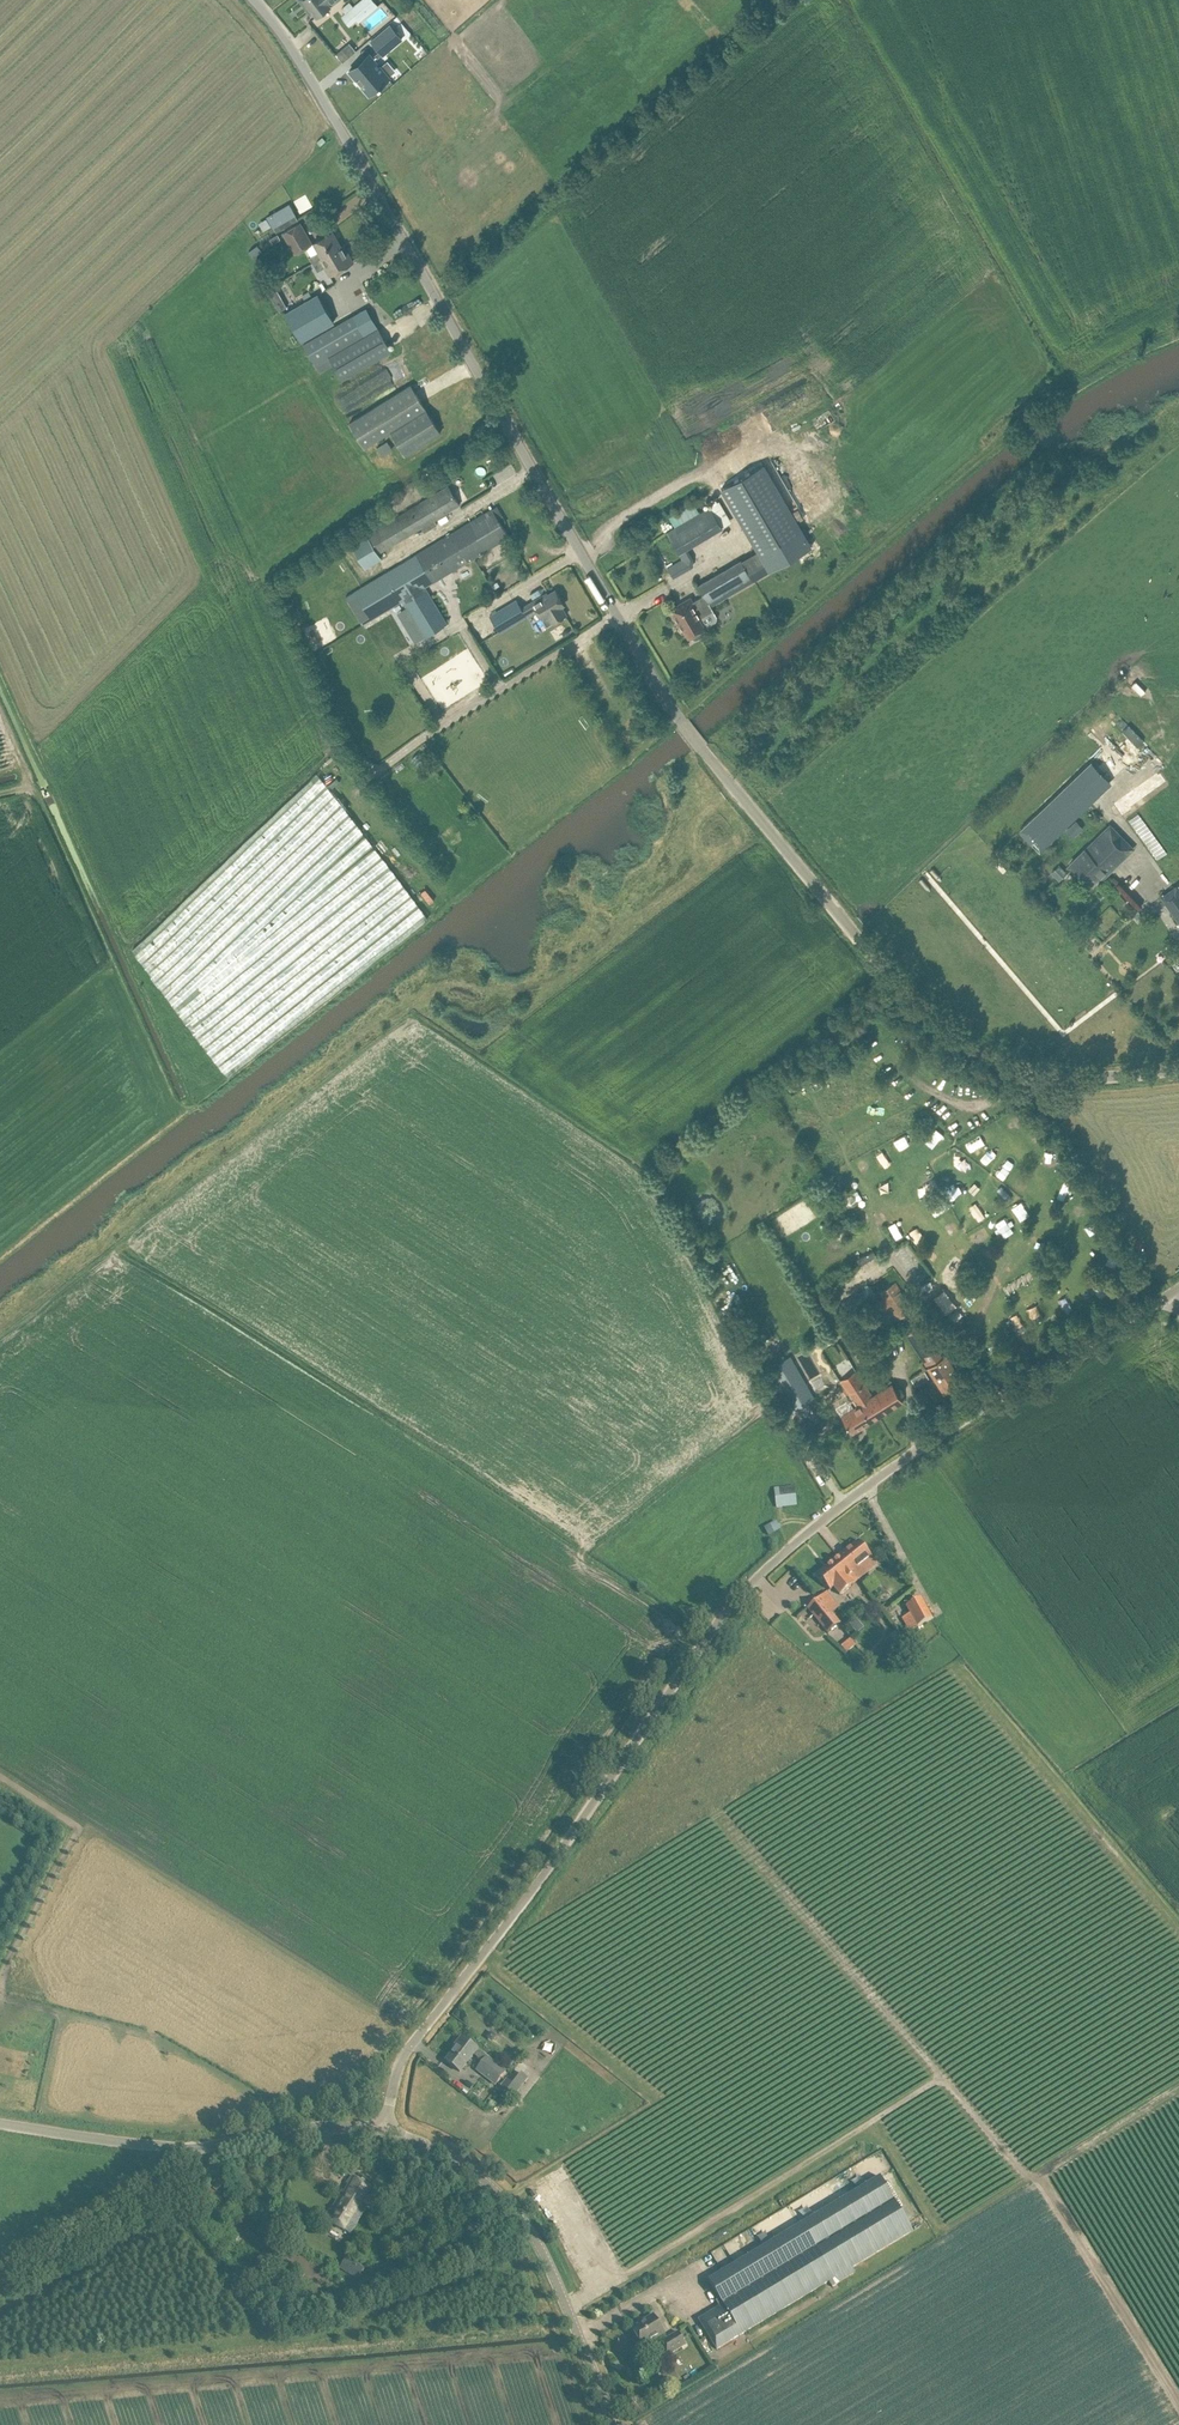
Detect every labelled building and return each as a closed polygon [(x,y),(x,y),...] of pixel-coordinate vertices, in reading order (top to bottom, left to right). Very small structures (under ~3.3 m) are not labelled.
[(311,8),(317,16),(337,0),(300,0),(308,11),(311,8)] [(359,21),(378,5),(373,0),(361,0),(349,10),(359,21)] [(390,25),(371,41),(380,51),(382,54),(383,55),(402,39),(390,25)] [(338,50),(342,60),(356,54),(352,44),(338,50)] [(369,53),(349,70),(370,94),(378,87),(379,88),(382,86),(381,85),(390,77),(389,76),(380,66),(375,60),(372,57),(369,53)] [(290,204),(267,217),(274,228),(275,228),(277,232),(299,220),(296,216),(296,215),(290,204)] [(313,242),(301,221),(283,231),(295,253),(313,242)] [(310,256),(317,269),(325,265),(331,274),(353,261),(343,245),(341,246),(333,231),(315,241),(320,250),(310,256)] [(278,234),(271,239),(273,243),(274,244),(281,239),(279,235),(278,234)] [(278,290),(271,294),(280,311),(287,306),(278,290)] [(319,294),(287,313),(303,341),(335,323),(319,294)] [(342,379),(391,350),(367,308),(304,344),(316,365),(330,357),(342,379)] [(364,447),(391,431),(406,454),(440,432),(411,385),(349,423),(364,447)] [(763,464),(722,488),(770,571),(811,546),(763,464)] [(507,466),(486,476),(491,487),(512,476),(507,466)] [(351,544),(366,568),(382,558),(379,553),(421,527),(424,532),(437,524),(434,519),(460,504),(448,486),(351,544)] [(710,506),(666,532),(678,552),(722,527),(710,506)] [(492,508),(355,590),(371,619),(402,600),(424,637),(447,623),(425,586),(509,536),(492,508)] [(372,515),(362,522),(368,531),(378,525),(372,515)] [(689,568),(683,558),(667,567),(673,577),(689,568)] [(698,585),(703,595),(710,606),(753,580),(741,560),(698,585)] [(547,592),(532,601),(537,610),(542,618),(547,615),(552,623),(566,614),(561,606),(558,600),(561,599),(555,589),(548,594),(547,592)] [(690,597),(669,609),(681,629),(683,628),(689,637),(691,635),(693,637),(695,639),(697,638),(702,636),(703,634),(703,631),(702,629),(705,627),(700,619),(714,611),(710,606),(703,595),(693,601),(690,597)] [(517,599),(490,615),(500,632),(527,616),(522,608),(517,599)] [(1092,765),(1028,826),(1049,846),(1112,785),(1092,765)] [(1140,826),(1154,846),(1155,845),(1162,855),(1161,856),(1175,875),(1178,872),(1178,828),(1165,809),(1140,826)] [(1133,847),(1124,839),(1110,824),(1072,862),(1092,883),(1105,870),(1107,873),(1133,847)] [(1059,864),(1051,872),(1060,881),(1068,874),(1059,864)] [(1163,896),(1178,920),(1178,885),(1173,889),(1163,896)] [(904,1134),(892,1142),(898,1152),(911,1144),(904,1134)] [(869,1156),(860,1160),(864,1170),(873,1166),(869,1156)] [(834,1177),(833,1182),(835,1186),(840,1188),(844,1185),(846,1180),(843,1176),(838,1174),(834,1177)] [(951,1207),(940,1213),(946,1225),(957,1219),(951,1207)] [(995,1230),(1005,1224),(1000,1215),(990,1221),(995,1230)] [(878,1297),(870,1284),(838,1306),(846,1317),(878,1297)] [(909,1303),(896,1284),(881,1293),(885,1299),(880,1301),(886,1310),(892,1306),(898,1317),(907,1312),(904,1306),(909,1303)] [(924,1323),(908,1334),(925,1360),(928,1358),(930,1361),(940,1355),(938,1352),(941,1350),(924,1323)] [(864,1341),(874,1356),(887,1349),(877,1333),(864,1341)] [(790,1356),(769,1368),(794,1411),(802,1406),(812,1400),(815,1399),(790,1356)] [(929,1366),(938,1381),(945,1391),(961,1380),(945,1356),(929,1366)] [(919,1364),(908,1369),(915,1384),(928,1378),(924,1369),(921,1370),(919,1364)] [(856,1370),(847,1375),(864,1402),(867,1400),(878,1416),(903,1400),(892,1383),(872,1396),(856,1370)] [(841,1379),(857,1405),(842,1415),(852,1432),(878,1416),(867,1400),(864,1402),(847,1375),(841,1379)] [(812,1400),(802,1406),(810,1419),(817,1415),(820,1413),(812,1400)] [(821,1416),(815,1419),(821,1428),(827,1425),(824,1420),(821,1416)] [(810,1419),(801,1425),(805,1431),(813,1426),(814,1426),(810,1419)] [(794,1485),(776,1487),(778,1507),(778,1508),(799,1505),(796,1485),(794,1485)] [(779,1521),(766,1527),(771,1535),(784,1529),(779,1521)] [(877,1564),(866,1550),(859,1541),(839,1557),(858,1580),(877,1564)] [(840,1594),(858,1580),(839,1557),(817,1574),(830,1590),(834,1587),(840,1594)] [(827,1592),(808,1607),(828,1633),(840,1623),(832,1613),(839,1607),(827,1592)] [(909,1631),(932,1619),(921,1598),(906,1606),(911,1614),(902,1618),(909,1631)] [(857,1632),(863,1628),(857,1617),(850,1621),(857,1632)] [(852,1637),(843,1645),(848,1652),(858,1644),(852,1637)] [(460,2071),(478,2049),(462,2037),(454,2048),(455,2049),(446,2061),(460,2071)] [(496,2084),(506,2071),(481,2052),(477,2057),(483,2062),(477,2070),(496,2084)] [(514,2095),(528,2077),(521,2072),(513,2083),(506,2078),(501,2085),(514,2095)] [(363,2202),(366,2198),(372,2188),(353,2176),(343,2190),(326,2220),(351,2234),(368,2205),(363,2202)] [(717,2349),(739,2336),(836,2277),(840,2283),(856,2273),(852,2268),(913,2231),(881,2177),(719,2274),(709,2280),(720,2299),(716,2301),(720,2307),(699,2319),(717,2349)] [(359,2278),(366,2267),(354,2261),(348,2272),(359,2278)] [(632,2329),(644,2347),(653,2342),(652,2341),(659,2337),(662,2342),(661,2343),(668,2355),(686,2344),(679,2332),(667,2339),(664,2334),(665,2333),(654,2314),(645,2320),(646,2321),(632,2329)]
